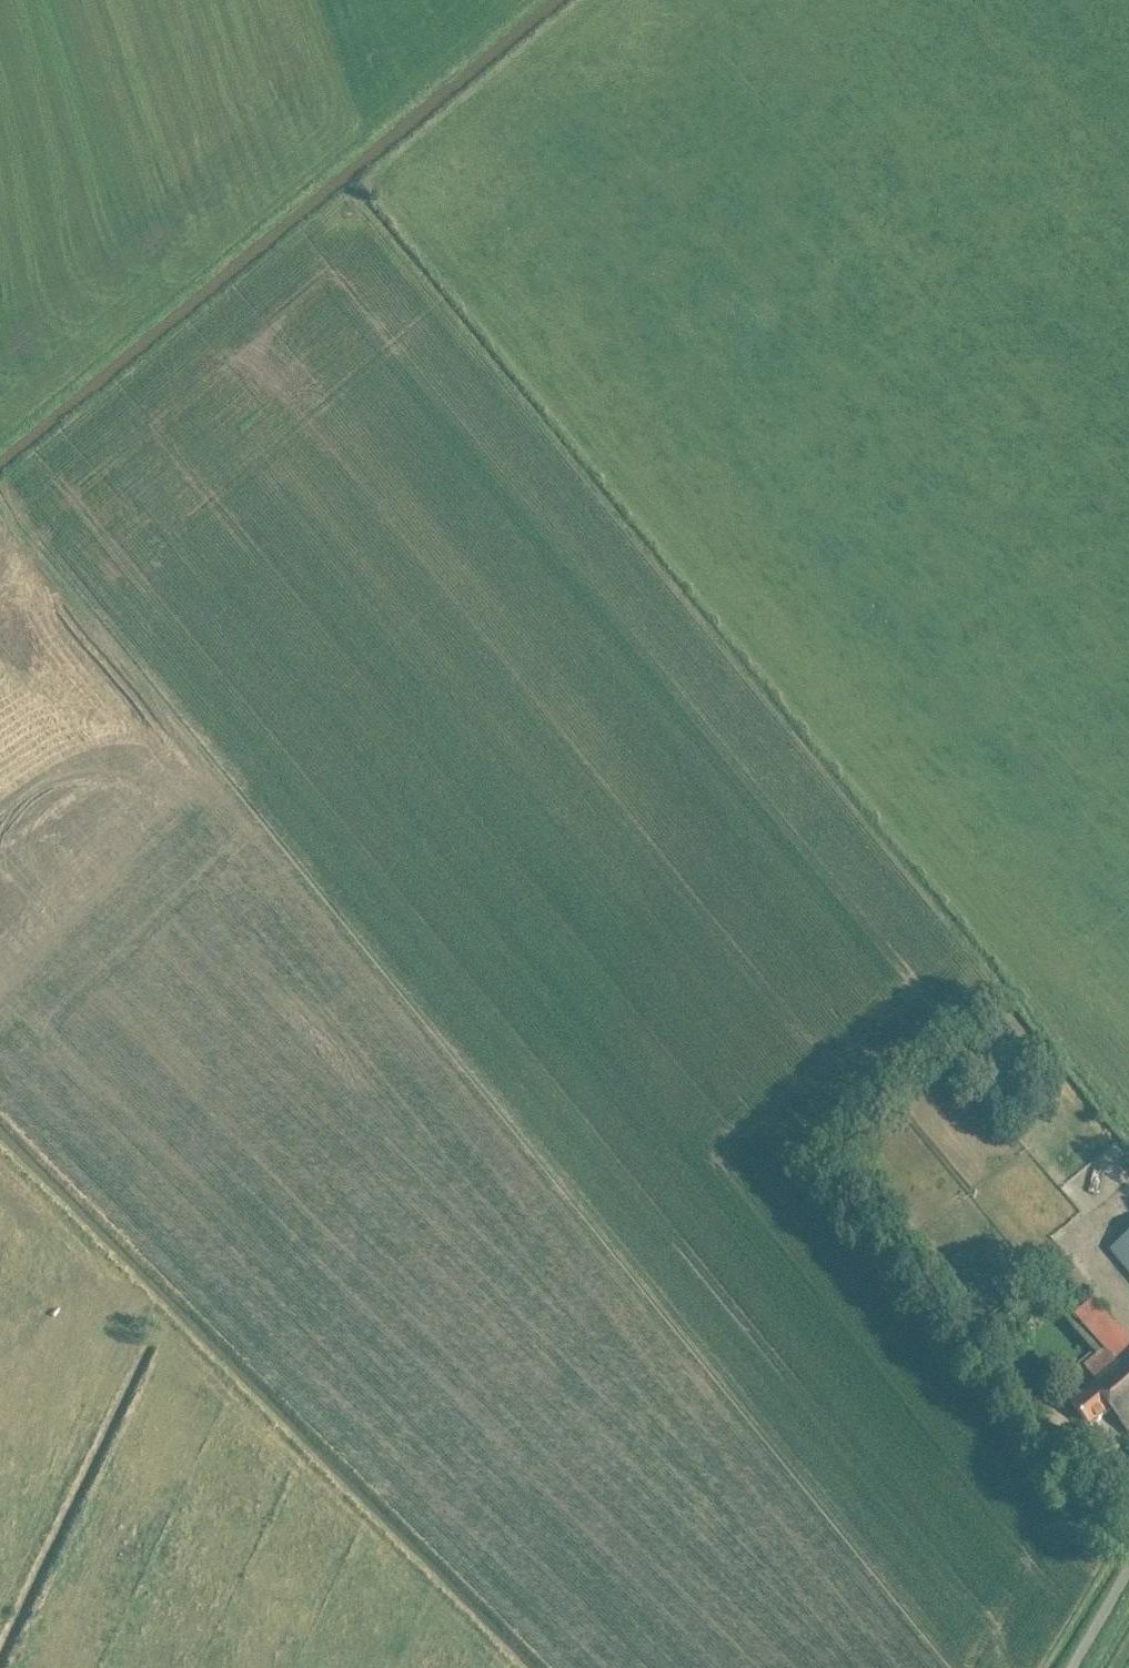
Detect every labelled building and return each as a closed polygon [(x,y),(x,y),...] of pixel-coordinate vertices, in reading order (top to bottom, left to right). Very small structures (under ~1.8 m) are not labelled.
[(1112,1251),(1128,1271),(1128,1236),(1112,1251)] [(1092,1299),(1073,1315),(1109,1356),(1088,1373),(1098,1384),(1072,1406),(1091,1428),(1111,1411),(1128,1431),(1128,1342),(1092,1299)]
